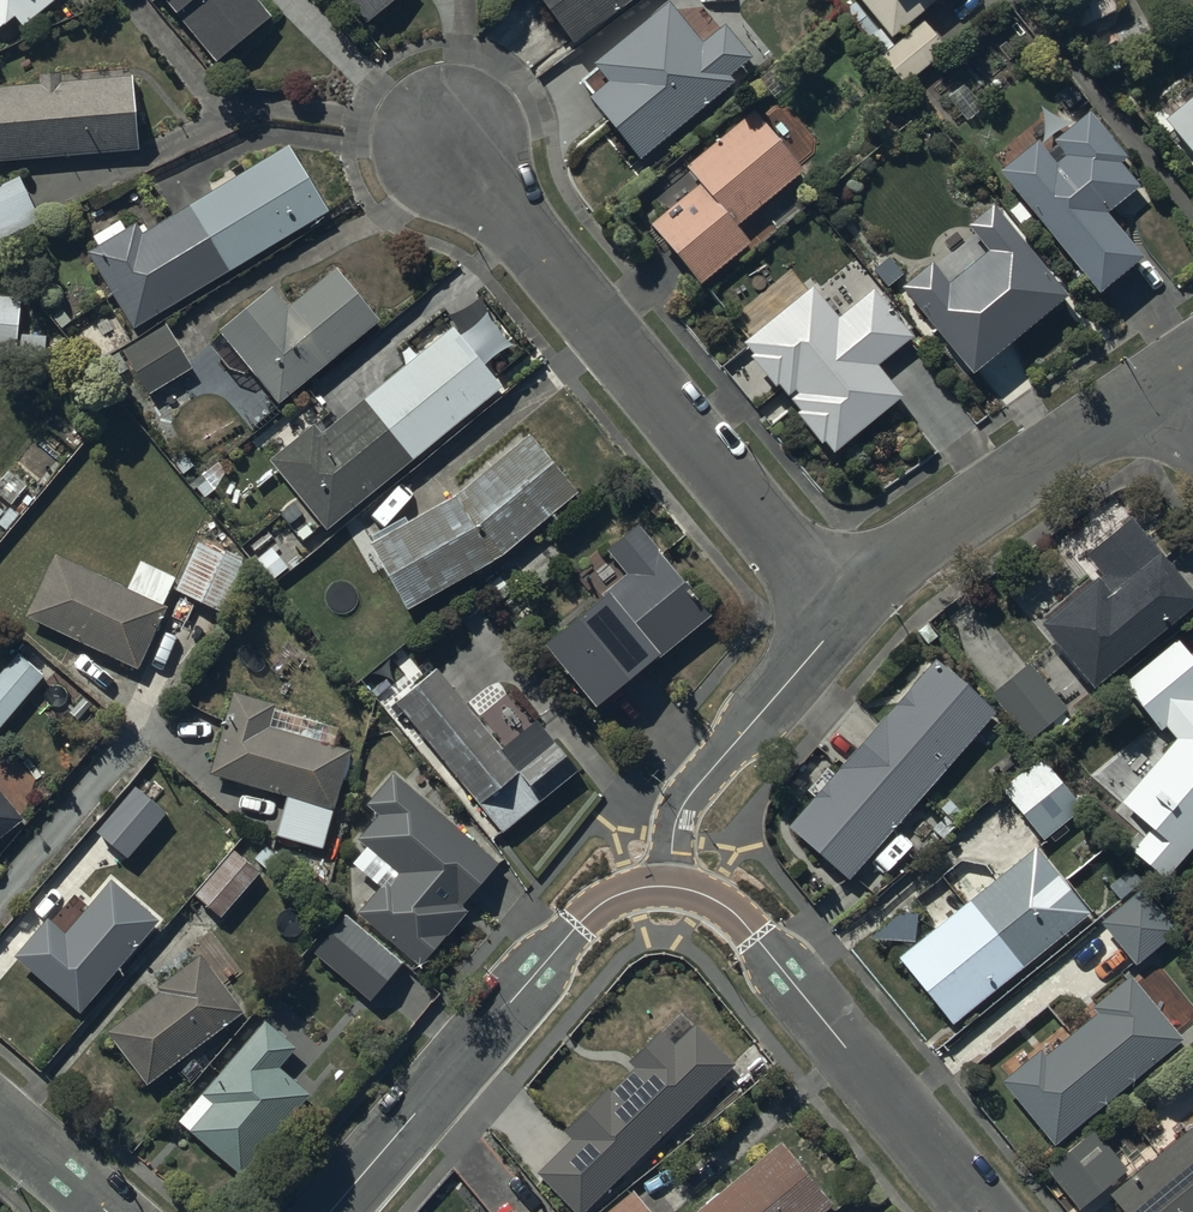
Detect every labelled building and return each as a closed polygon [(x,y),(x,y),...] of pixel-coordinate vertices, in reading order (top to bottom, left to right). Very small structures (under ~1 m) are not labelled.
[(11,14),(20,26),(52,0),(0,0),(0,23),(11,14)] [(215,52),(271,8),(265,0),(174,0),(215,52)] [(366,16),(385,0),(353,0),(366,16)] [(567,38),(620,0),(540,0),(567,38)] [(580,70),(643,149),(736,75),(731,68),(753,50),(727,16),(704,34),(676,0),(662,0),(596,52),(609,69),(596,79),(585,66),(580,70)] [(894,29),(929,0),(870,0),(894,29)] [(1081,19),(1121,0),(1072,0),(1081,19)] [(925,13),(883,48),(908,77),(950,42),(925,13)] [(141,145),(135,70),(63,75),(62,65),(39,67),(40,77),(0,80),(0,155),(141,145)] [(1168,116),(1192,144),(1192,96),(1168,116)] [(699,176),(652,214),(701,274),(753,233),(741,218),(807,164),(755,100),(684,157),(699,176)] [(1039,134),(1001,165),(1098,281),(1143,244),(1109,204),(1141,177),(1121,154),(1127,149),(1090,104),(1055,133),(1058,136),(1048,144),(1039,134)] [(99,234),(86,242),(134,322),(329,203),(289,138),(150,223),(146,216),(138,221),(136,216),(126,222),(121,213),(95,229),(99,234)] [(0,182),(0,235),(38,218),(19,174),(0,182)] [(903,280),(973,363),(1068,285),(995,195),(967,217),(988,243),(950,274),(934,254),(903,280)] [(269,285),(216,330),(278,403),(378,318),(335,267),(288,307),(269,285)] [(814,277),(736,340),(830,455),(859,433),(854,428),(904,388),(878,357),(913,329),(875,281),(840,309),(814,277)] [(0,294),(0,347),(14,349),(19,296),(0,294)] [(165,317),(123,343),(151,387),(193,360),(165,317)] [(267,459),(323,528),(498,385),(450,326),(319,433),(311,423),(267,459)] [(460,481),(369,527),(409,597),(503,548),(578,482),(530,423),(460,481)] [(1041,612),(1094,676),(1192,594),(1192,575),(1162,538),(1160,540),(1133,507),(1086,547),(1098,561),(1041,612)] [(610,577),(544,632),(596,693),(651,647),(657,654),(713,605),(638,516),(608,542),(628,566),(612,580),(610,577)] [(249,564),(196,541),(174,590),(227,613),(249,564)] [(125,583),(54,550),(24,612),(134,664),(177,574),(138,556),(125,583)] [(1160,753),(1124,795),(1157,816),(1132,841),(1166,871),(1192,841),(1192,646),(1178,630),(1122,682),(1162,725),(1166,720),(1178,732),(1160,753)] [(0,669),(0,723),(43,675),(16,651),(0,669)] [(995,706),(936,654),(784,826),(844,878),(995,706)] [(1069,702),(1030,654),(991,686),(1031,735),(1033,734),(1038,740),(1069,715),(1063,707),(1069,702)] [(435,661),(396,695),(506,826),(582,762),(540,712),(504,743),(435,661)] [(278,701),(232,689),(211,772),(290,793),(279,834),(326,846),(352,749),(271,728),(278,701)] [(1082,801),(1041,750),(1001,782),(1004,786),(1023,806),(1043,832),(1082,801)] [(500,861),(394,771),(368,802),(379,812),(358,837),(399,871),(391,881),(386,877),(358,909),(421,963),(469,907),(464,903),(500,861)] [(133,784),(95,829),(128,857),(166,811),(133,784)] [(22,816),(0,789),(0,833),(22,816)] [(1090,905),(1036,840),(902,951),(956,1016),(1090,905)] [(233,849),(193,892),(218,916),(258,872),(233,849)] [(46,915),(13,954),(79,1010),(156,918),(108,878),(64,930),(46,915)] [(1143,883),(1102,917),(1134,956),(1177,923),(1143,883)] [(402,959),(342,910),(310,949),(369,998),(402,959)] [(160,989),(106,1028),(146,1082),(244,1009),(226,984),(238,975),(224,957),(212,966),(200,950),(156,984),(160,989)] [(1045,1038),(1003,1072),(1057,1138),(1184,1034),(1128,965),(1088,997),(1095,1006),(1049,1044),(1045,1038)] [(260,1018),(178,1120),(242,1171),(305,1092),(274,1068),(293,1045),(260,1018)] [(541,1171),(579,1211),(736,1066),(696,1024),(674,1045),(661,1031),(630,1061),(635,1067),(568,1129),(577,1138),(541,1171)] [(1112,1185),(1134,1211),(1192,1211),(1192,1119),(1112,1185)] [(1093,1120),(1045,1160),(1079,1201),(1127,1161),(1093,1120)] [(830,1204),(781,1147),(704,1211),(820,1211),(830,1204)] [(610,1211),(649,1211),(634,1193),(610,1211)]
